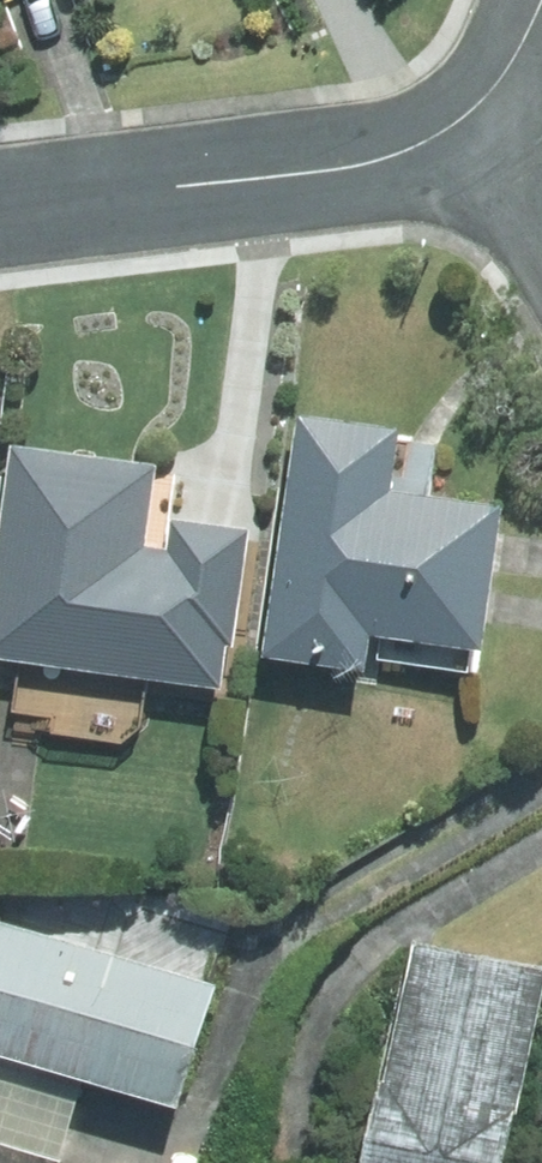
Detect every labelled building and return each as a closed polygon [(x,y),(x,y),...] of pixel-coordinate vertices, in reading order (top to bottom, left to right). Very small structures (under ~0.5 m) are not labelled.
[(400,429),(295,414),(260,658),(364,673),(370,636),(381,638),(378,659),(479,674),(503,506),(391,490),(400,429)] [(140,727),(146,680),(221,690),(227,647),(235,648),(250,529),(170,518),(175,475),(155,472),(157,463),(7,443),(0,497),(0,660),(19,662),(10,728),(121,743),(140,727)] [(177,1108),(214,985),(0,921),(0,1056),(83,1080),(177,1108)] [(541,990),(541,968),(414,941),(365,1162),(504,1162),(541,990)] [(59,1161),(83,1080),(0,1056),(0,1143),(59,1161)]
